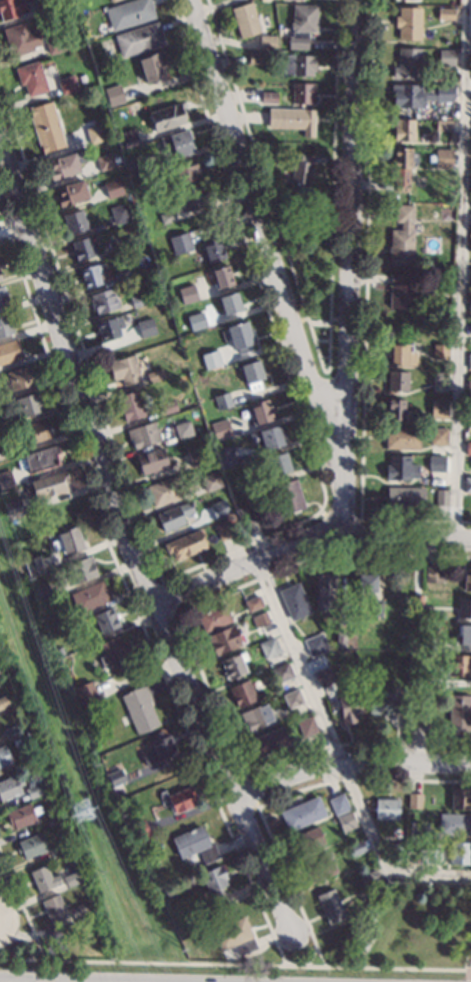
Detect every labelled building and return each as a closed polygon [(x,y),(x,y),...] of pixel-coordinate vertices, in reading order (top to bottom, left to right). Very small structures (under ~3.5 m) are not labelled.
[(2,21),(0,16),(0,0),(1,0),(24,0),(28,13),(2,21)] [(54,11),(39,15),(36,4),(50,0),(54,11)] [(105,9),(135,0),(149,0),(155,18),(112,31),(105,9)] [(260,32),(240,38),(231,9),(251,2),(260,32)] [(317,8),(318,8),(318,14),(317,14),(317,19),(319,19),(318,26),(316,26),(316,32),(308,32),(307,49),(288,49),(289,36),(292,36),(292,29),(290,27),(291,22),(292,21),(293,5),(317,5),(317,8)] [(420,40),(398,40),(398,28),(394,28),(395,16),(398,16),(398,7),(421,8),(420,40)] [(453,20),(437,20),(437,8),(454,9),(453,20)] [(28,31),(36,29),(41,45),(33,47),(34,50),(11,57),(2,29),(25,22),(28,31)] [(164,44),(121,58),(114,35),(157,22),(164,44)] [(65,50),(49,55),(44,40),(61,35),(65,50)] [(276,36),(275,50),(260,50),(260,35),(276,36)] [(420,79),(393,78),(393,61),(397,61),(398,49),(421,49),(420,79)] [(454,51),(454,65),(438,65),(439,50),(454,51)] [(156,54),(159,53),(161,61),(164,61),(166,67),(164,68),(167,77),(136,86),(134,78),(135,77),(135,76),(139,74),(139,76),(143,75),(139,60),(151,56),(151,54),(155,53),(156,54)] [(263,64),(249,64),(249,53),(263,53),(263,64)] [(315,71),(313,71),(313,76),(304,76),(304,77),(300,77),(300,76),(283,75),(283,69),(282,69),(282,55),(312,56),(312,55),(316,55),(315,71)] [(48,90),(28,97),(24,84),(20,86),(15,68),(39,61),(48,90)] [(78,90),(62,95),(57,80),(73,75),(78,90)] [(315,84),(315,99),(313,99),(313,104),(292,103),(292,83),(315,84)] [(452,102),(435,102),(435,100),(423,100),(423,109),(392,108),(393,92),(391,92),(391,84),(422,85),(422,90),(436,90),(436,85),(453,85),(452,102)] [(125,102),(109,107),(104,90),(120,85),(125,102)] [(277,103),(262,103),(262,92),(277,92),(277,103)] [(66,146),(43,154),(40,145),(39,145),(30,117),(31,117),(29,108),(31,107),(31,108),(51,101),(66,146)] [(182,110),(184,110),(186,117),(184,120),(185,122),(177,125),(177,126),(155,133),(154,130),(153,130),(151,129),(150,125),(152,123),(149,113),(180,103),(182,110)] [(314,137),(303,137),(303,129),(268,128),(268,108),(315,109),(314,137)] [(415,140),(393,140),(394,127),(393,127),(393,119),(415,119),(415,140)] [(452,121),(452,131),(436,131),(436,120),(452,121)] [(107,139),(90,145),(85,129),(102,123),(107,139)] [(139,144),(125,149),(122,139),(125,138),(123,132),(134,129),(139,144)] [(188,131),(189,130),(192,138),(191,138),(195,152),(175,158),(174,154),(165,156),(159,138),(188,129),(188,131)] [(412,153),(417,153),(416,163),(411,162),(411,169),(393,168),(393,148),(412,149),(412,153)] [(450,148),(449,167),(434,167),(434,162),(426,162),(426,154),(434,154),(434,148),(450,148)] [(85,162),(78,164),(80,171),(51,180),(47,166),(49,165),(48,161),(82,151),(85,162)] [(112,155),(118,153),(121,162),(115,164),(115,167),(100,172),(96,157),(111,152),(112,155)] [(309,156),(308,162),(314,163),(308,198),(288,195),(294,163),(292,163),(294,153),(309,156)] [(146,171),(129,176),(124,159),(141,154),(146,171)] [(196,161),(198,161),(199,165),(197,166),(197,168),(199,167),(200,172),(197,173),(198,177),(190,180),(191,183),(187,184),(187,183),(180,185),(174,165),(195,159),(196,161)] [(409,191),(393,191),(394,174),(409,174),(409,191)] [(124,193),(108,199),(103,184),(120,178),(124,193)] [(85,185),(87,185),(88,189),(86,190),(89,198),(81,201),(81,202),(78,203),(78,202),(60,207),(56,196),(59,195),(57,188),(83,180),(85,185)] [(203,190),(205,189),(207,197),(205,198),(207,204),(184,212),(184,210),(183,210),(180,201),(181,201),(178,192),(201,185),(203,190)] [(156,186),(159,196),(145,200),(142,190),(156,186)] [(130,220),(115,225),(110,209),(125,204),(130,220)] [(413,223),(412,223),(412,230),(413,230),(413,264),(390,264),(390,252),(388,252),(388,247),(390,247),(390,230),(400,230),(400,222),(395,222),(396,205),(414,205),(413,223)] [(85,220),(86,220),(89,228),(69,234),(63,215),(81,210),(85,220)] [(177,220),(162,224),(159,215),(174,210),(177,220)] [(193,250),(175,256),(169,238),(188,232),(193,250)] [(93,248),(94,248),(96,255),(76,261),(73,250),(74,250),(71,242),(89,236),(93,248)] [(140,246),(125,251),(121,240),(136,236),(140,246)] [(226,258),(208,264),(202,244),(220,238),(226,258)] [(107,270),(101,272),(104,283),(86,288),(81,269),(96,264),(96,265),(105,263),(107,270)] [(234,284),(218,289),(212,270),(228,265),(234,284)] [(131,279),(116,284),(113,275),(128,270),(131,279)] [(408,275),(407,285),(416,285),(416,308),(389,307),(390,284),(391,284),(391,274),(408,275)] [(199,299),(183,305),(177,289),(193,284),(199,299)] [(9,304),(0,307),(0,286),(3,285),(9,304)] [(116,299),(118,298),(118,300),(119,299),(121,303),(119,304),(120,306),(118,306),(119,308),(97,314),(95,310),(93,310),(90,300),(92,299),(90,295),(113,288),(116,299)] [(242,309),(224,315),(224,314),(223,314),(219,298),(237,292),(242,309)] [(147,303),(133,308),(130,298),(144,293),(147,303)] [(190,331),(207,327),(204,311),(187,315),(190,331)] [(13,333),(0,337),(0,316),(7,314),(13,333)] [(124,327),(119,329),(121,336),(102,342),(96,322),(115,316),(115,317),(120,315),(124,327)] [(215,325),(201,329),(198,320),(212,316),(215,325)] [(157,333),(141,338),(136,322),(152,318),(157,333)] [(254,343),(249,345),(251,351),(239,354),(238,348),(234,350),(231,340),(225,341),(222,332),(228,330),(227,327),(247,321),(254,343)] [(22,358),(0,365),(0,344),(17,339),(20,349),(19,350),(22,358)] [(411,352),(416,352),(415,365),(388,364),(389,343),(412,344),(411,352)] [(448,345),(448,359),(433,359),(433,344),(448,345)] [(221,365),(207,370),(203,356),(217,352),(221,365)] [(142,380),(124,386),(121,378),(114,381),(108,363),(134,355),(142,380)] [(264,378),(259,380),(262,389),(250,393),(247,383),(246,384),(240,366),(258,360),(264,378)] [(29,367),(31,366),(32,371),(30,372),(32,376),(34,375),(36,382),(34,383),(35,384),(12,391),(6,373),(29,365),(29,367)] [(165,379),(149,384),(146,373),(161,368),(165,379)] [(408,391),(388,390),(388,371),(408,371),(408,391)] [(447,384),(433,383),(433,372),(447,372),(447,384)] [(145,415),(127,421),(127,422),(126,423),(118,396),(138,390),(145,415)] [(40,399),(43,398),(44,403),(43,403),(44,409),(43,409),(43,410),(20,417),(15,399),(38,392),(40,399)] [(229,392),(233,405),(218,410),(214,396),(229,392)] [(270,406),(272,405),(275,412),(272,413),(274,419),(256,424),(251,408),(254,407),(252,403),(267,399),(270,406)] [(405,403),(409,404),(409,411),(404,411),(404,420),(386,419),(387,399),(405,399),(405,403)] [(178,411),(162,415),(159,404),(174,400),(178,411)] [(447,401),(447,409),(432,409),(432,400),(447,401)] [(232,436),(216,441),(210,424),(227,419),(232,436)] [(51,437),(29,444),(26,436),(24,436),(24,434),(26,433),(24,426),(46,420),(51,437)] [(193,435),(178,440),(173,425),(189,421),(193,435)] [(156,429),(157,428),(159,433),(161,433),(162,438),(159,439),(160,441),(134,449),(131,439),(130,440),(127,430),(154,422),(156,429)] [(286,443),(264,450),(262,443),(252,446),(249,434),(280,425),(286,443)] [(420,449),(386,448),(386,427),(420,428),(420,449)] [(447,429),(447,446),(430,445),(430,428),(447,429)] [(63,463),(29,474),(27,467),(19,470),(16,460),(24,458),(23,456),(57,445),(63,463)] [(237,464),(220,469),(214,450),(231,445),(237,464)] [(207,463),(192,467),(186,451),(202,446),(207,463)] [(169,466),(162,469),(162,470),(152,473),(151,472),(143,475),(137,455),(163,447),(169,466)] [(292,470),(272,476),(266,458),(286,452),(292,470)] [(410,465),(416,466),(416,475),(410,475),(410,480),(385,480),(386,464),(389,465),(390,455),(410,455),(410,465)] [(445,471),(429,471),(429,456),(445,456),(445,471)] [(14,486),(0,490),(0,472),(9,470),(14,486)] [(69,480),(65,481),(68,490),(36,500),(35,494),(28,496),(24,486),(31,484),(30,481),(66,470),(69,480)] [(223,486),(206,492),(200,477),(217,471),(223,486)] [(186,487),(179,490),(182,497),(154,507),(147,486),(174,476),(175,478),(182,475),(186,487)] [(256,487),(240,492),(237,481),(253,476),(256,487)] [(305,508),(281,516),(278,508),(275,509),(272,498),(275,497),(272,486),(296,479),(305,508)] [(424,505),(412,505),(412,509),(384,509),(385,499),(387,499),(387,486),(425,487),(424,505)] [(448,505),(435,505),(436,489),(446,490),(448,490),(448,505)] [(23,512),(7,517),(3,503),(19,498),(23,512)] [(190,503),(192,502),(194,506),(192,507),(194,512),(183,517),(186,523),(176,527),(176,529),(172,531),(172,529),(164,532),(157,514),(190,501),(190,503)] [(226,514),(212,521),(208,510),(222,504),(226,514)] [(258,519),(243,526),(237,510),(251,504),(258,519)] [(236,535),(221,541),(214,526),(230,519),(236,535)] [(84,547),(64,554),(57,532),(77,526),(84,547)] [(206,547),(175,560),(171,551),(167,553),(163,544),(199,529),(206,547)] [(45,571),(30,577),(24,560),(39,555),(45,571)] [(93,562),(92,562),(98,575),(74,584),(74,583),(72,584),(70,579),(68,579),(66,574),(69,573),(66,566),(91,555),(93,562)] [(442,582),(425,582),(425,566),(427,566),(442,566),(442,582)] [(467,568),(470,568),(470,590),(462,590),(462,569),(467,569),(467,568)] [(334,576),(336,576),(336,594),(338,594),(338,598),(336,598),(336,611),(315,610),(316,574),(333,574),(334,576)] [(376,592),(374,592),(372,594),(367,594),(365,592),(359,592),(359,575),(376,575),(376,592)] [(107,592),(108,591),(111,599),(79,614),(70,594),(102,580),(107,592)] [(311,612),(291,621),(278,591),(299,582),(311,612)] [(53,599),(40,604),(34,590),(48,584),(53,599)] [(264,606),(249,612),(244,601),(259,595),(264,606)] [(422,610),(413,610),(413,595),(419,595),(423,596),(422,610)] [(458,598),(470,599),(470,618),(457,617),(458,598)] [(381,616),(373,616),(373,601),(374,601),(382,601),(381,616)] [(233,621),(205,633),(197,614),(198,613),(197,611),(203,608),(204,611),(205,610),(203,605),(210,602),(212,608),(225,602),(233,621)] [(120,625),(102,633),(94,615),(112,607),(120,625)] [(270,621),(256,627),(252,617),(266,611),(270,621)] [(68,621),(61,624),(58,616),(65,613),(68,621)] [(238,634),(242,632),(246,642),(216,655),(208,636),(234,625),(238,634)] [(457,625),(470,626),(470,645),(460,645),(460,635),(457,635),(457,625)] [(346,632),(346,648),(336,648),(336,631),(346,632)] [(329,649),(310,656),(304,640),(322,632),(329,649)] [(122,643),(127,641),(133,658),(124,662),(127,668),(112,674),(107,663),(103,665),(100,657),(104,655),(99,643),(119,635),(122,643)] [(281,652),(265,659),(259,644),(274,637),(281,652)] [(424,651),(411,651),(411,639),(425,639),(424,651)] [(64,654),(59,656),(56,649),(61,647),(64,654)] [(247,672),(229,680),(228,677),(225,678),(223,672),(225,671),(221,660),(239,653),(247,672)] [(448,655),(470,656),(470,666),(470,676),(448,676),(448,673),(446,673),(446,668),(448,668),(448,655)] [(294,676),(278,683),(272,669),(288,662),(294,676)] [(335,680),(321,686),(314,671),(329,665),(335,680)] [(257,699),(238,707),(229,687),(248,679),(257,699)] [(74,688),(81,708),(99,701),(92,681),(74,688)] [(109,695),(92,701),(88,691),(105,684),(109,695)] [(152,700),(149,701),(159,724),(137,734),(121,696),(145,686),(152,700)] [(304,702),(289,708),(283,695),(298,688),(304,702)] [(390,701),(395,702),(395,696),(404,696),(404,713),(395,713),(395,711),(390,711),(390,714),(389,714),(369,713),(369,693),(382,693),(382,689),(391,690),(390,701)] [(363,717),(356,718),(357,723),(343,726),(338,696),(339,696),(338,694),(346,693),(346,694),(358,692),(363,717)] [(470,731),(460,730),(460,737),(445,736),(445,723),(449,723),(449,695),(470,695),(470,731)] [(9,706),(0,710),(0,698),(5,696),(9,706)] [(275,721),(250,732),(246,722),(244,723),(240,714),(267,702),(275,721)] [(318,731),(304,737),(297,722),(311,716),(318,731)] [(22,734),(8,740),(4,730),(18,724),(22,734)] [(290,744),(259,757),(255,748),(251,750),(247,741),(282,726),(290,744)] [(177,752),(146,766),(141,754),(154,748),(151,742),(169,734),(177,752)] [(12,763),(0,767),(0,747),(4,745),(12,763)] [(126,782),(114,787),(108,773),(121,768),(126,782)] [(12,796),(0,801),(0,782),(15,776),(18,782),(21,781),(23,784),(19,786),(22,793),(13,797),(12,796)] [(45,793),(30,800),(25,788),(30,786),(29,783),(38,779),(45,793)] [(197,799),(194,800),(196,805),(175,814),(174,812),(172,813),(170,809),(172,808),(167,796),(191,786),(197,799)] [(451,788),(470,789),(470,809),(451,808),(451,788)] [(350,808),(336,815),(328,799),(343,793),(350,808)] [(422,808),(408,808),(408,793),(409,793),(422,793),(422,808)] [(327,815),(288,831),(280,811),(318,795),(327,815)] [(399,799),(398,820),(375,819),(376,799),(399,799)] [(32,809),(40,805),(43,812),(35,815),(37,821),(15,829),(13,825),(11,826),(5,813),(30,803),(32,809)] [(356,826),(343,831),(337,816),(350,811),(356,826)] [(439,814),(470,814),(470,834),(439,834),(439,814)] [(149,831),(135,837),(131,827),(145,821),(149,831)] [(427,839),(410,838),(411,823),(428,823),(427,839)] [(37,830),(31,832),(29,827),(34,824),(37,830)] [(208,843),(212,841),(219,857),(204,864),(201,856),(193,859),(191,854),(182,858),(173,838),(201,825),(208,843)] [(325,843),(315,847),(316,848),(311,851),(310,849),(299,854),(294,842),(292,843),(290,839),(318,827),(325,843)] [(46,851),(38,854),(38,853),(24,859),(18,843),(39,834),(46,851)] [(365,851),(351,857),(347,847),(361,841),(365,851)] [(470,842),(470,864),(449,863),(449,842),(470,842)] [(402,860),(391,860),(391,843),(402,843),(402,860)] [(66,852),(52,858),(49,849),(62,844),(66,852)] [(441,863),(413,862),(413,856),(420,856),(420,849),(441,849),(441,863)] [(225,872),(228,871),(230,875),(227,877),(228,878),(225,880),(227,885),(222,887),(224,893),(227,891),(234,906),(219,912),(218,910),(209,914),(204,903),(213,899),(212,897),(216,895),(214,891),(209,893),(201,873),(221,864),(225,872)] [(51,877),(58,874),(62,883),(38,893),(34,883),(32,884),(31,881),(33,880),(30,872),(46,865),(51,877)] [(375,869),(379,879),(364,886),(360,875),(375,869)] [(81,881),(67,887),(63,877),(77,872),(81,881)] [(346,918),(329,925),(317,895),(333,888),(346,918)] [(68,916),(51,924),(41,901),(58,894),(68,916)] [(89,913),(74,919),(70,909),(84,902),(89,913)] [(257,948),(241,955),(237,954),(234,946),(221,951),(212,930),(244,916),(257,948)]
